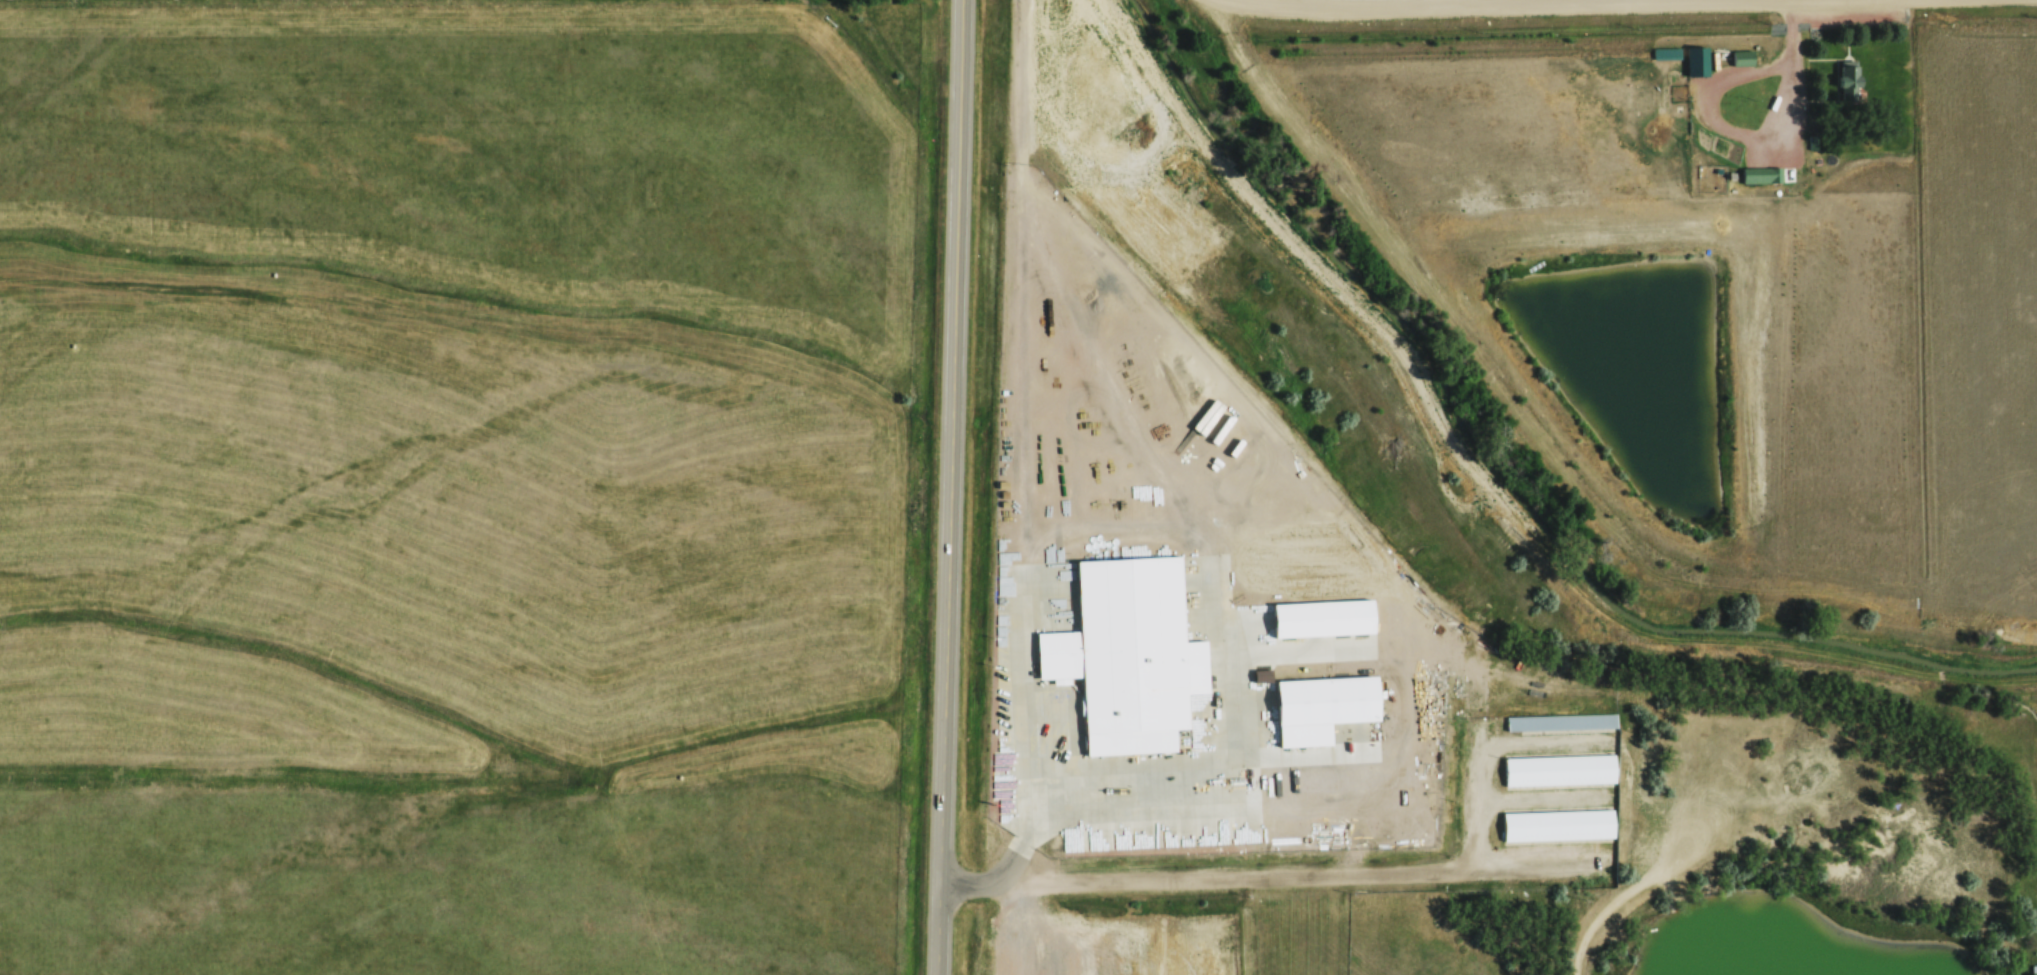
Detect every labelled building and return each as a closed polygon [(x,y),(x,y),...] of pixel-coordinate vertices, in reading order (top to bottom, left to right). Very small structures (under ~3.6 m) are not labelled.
[(1687,76),(1707,77),(1708,47),(1688,47),(1687,76)] [(1861,65),(1841,65),(1841,98),(1861,98),(1861,65)] [(1743,183),(1781,183),(1781,168),(1743,168),(1743,183)] [(1077,559),(1080,631),(1037,632),(1039,678),(1084,677),(1086,754),(1176,751),(1175,728),(1188,728),(1187,693),(1208,692),(1207,640),(1184,640),(1181,555),(1077,559)] [(1268,606),(1363,601),(1365,634),(1269,639),(1268,606)] [(1332,745),(1331,721),(1379,720),(1377,675),(1277,679),(1279,746),(1332,745)] [(1616,728),(1616,714),(1507,715),(1507,729),(1616,728)] [(1615,785),(1503,787),(1502,758),(1614,756),(1615,785)] [(1499,813),(1607,810),(1607,839),(1500,841),(1499,813)]
